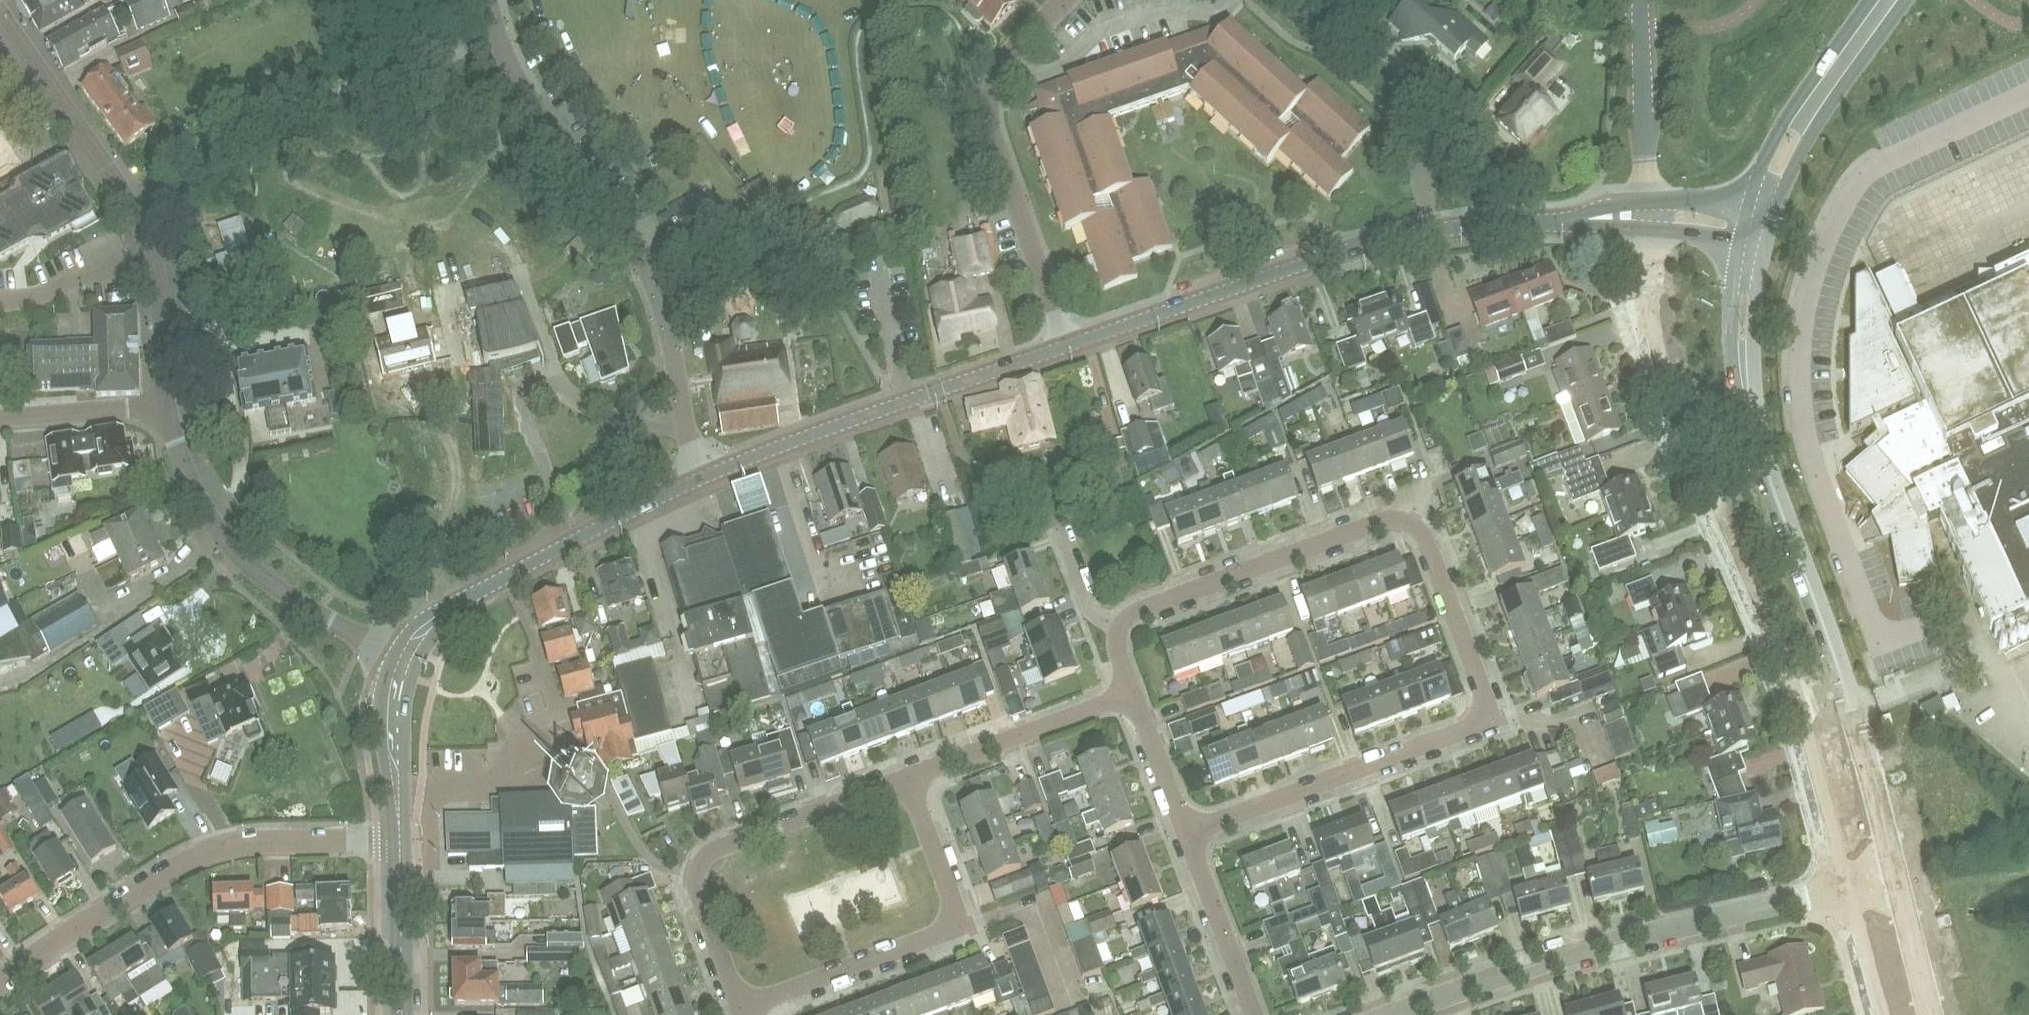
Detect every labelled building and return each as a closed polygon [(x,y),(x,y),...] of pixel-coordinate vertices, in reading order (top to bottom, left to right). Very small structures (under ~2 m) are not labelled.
[(40,33),(41,33),(100,0),(21,0),(40,33)] [(169,16),(163,0),(125,0),(138,29),(169,16)] [(968,11),(977,21),(981,21),(986,16),(994,24),(1015,4),(1012,0),(971,0),(973,2),(968,8),(968,11)] [(1430,16),(1412,0),(1390,24),(1402,35),(1402,42),(1431,40),(1454,61),(1465,49),(1474,57),(1488,43),(1458,15),(1430,16)] [(180,24),(200,16),(194,2),(174,10),(180,24)] [(65,71),(121,39),(127,36),(116,7),(104,11),(49,44),(65,71)] [(1143,53),(1037,91),(1041,102),(1030,106),(1038,128),(1032,130),(1067,230),(1083,224),(1105,288),(1140,276),(1135,261),(1174,247),(1151,179),(1133,185),(1110,118),(1190,89),(1269,162),(1281,149),(1332,194),(1355,170),(1343,158),(1371,127),(1319,79),(1307,91),(1231,22),(1219,35),(1213,29),(1143,53)] [(127,80),(154,68),(142,42),(115,54),(121,66),(112,70),(110,66),(82,86),(127,146),(158,123),(145,105),(141,108),(120,79),(126,76),(127,80)] [(1564,66),(1555,59),(1543,48),(1514,80),(1523,89),(1511,102),(1514,105),(1497,123),(1522,146),(1540,126),(1543,128),(1556,115),(1536,97),(1564,66)] [(5,168),(13,163),(0,140),(0,170),(5,168)] [(25,244),(21,237),(36,228),(43,241),(67,227),(65,225),(88,213),(77,192),(79,190),(64,163),(40,176),(39,173),(18,185),(14,178),(0,185),(0,258),(25,244)] [(778,206),(764,183),(740,196),(754,219),(778,206)] [(673,247),(717,223),(699,191),(667,209),(670,214),(659,220),(673,247)] [(848,230),(873,219),(878,209),(874,200),(863,196),(839,206),(833,216),(835,222),(837,226),(848,230)] [(978,302),(973,277),(1001,272),(994,234),(951,243),(954,259),(952,259),(957,285),(934,290),(939,317),(937,317),(942,344),(962,340),(961,334),(998,326),(993,299),(978,302)] [(1844,473),(1877,513),(1871,519),(1881,540),(1889,538),(1898,589),(1936,582),(1925,526),(1971,504),(1981,525),(1948,540),(1990,630),(2023,615),(2028,612),(2028,261),(1993,278),(1992,278),(1992,276),(1978,275),(1978,285),(1918,313),(1898,270),(1875,280),(1895,323),(1890,325),(1897,341),(1895,342),(1922,399),(1925,406),(1882,426),(1879,419),(1919,400),(1885,326),(1891,323),(1868,275),(1855,281),(1855,339),(1849,342),(1850,432),(1870,423),(1876,435),(1863,447),(1868,453),(1854,465),(1844,473)] [(1549,266),(1510,280),(1522,313),(1526,324),(1538,320),(1539,319),(1535,308),(1561,298),(1549,266)] [(473,305),(487,352),(536,337),(517,274),(466,289),(471,305),(473,305)] [(1510,280),(1471,294),(1483,327),(1521,313),(1528,331),(1529,331),(1526,324),(1522,313),(1510,280)] [(449,310),(469,305),(464,288),(445,293),(449,310)] [(1371,302),(1384,340),(1408,332),(1414,348),(1435,340),(1426,314),(1405,321),(1396,293),(1371,302)] [(1361,348),(1384,340),(1371,302),(1346,310),(1356,338),(1335,345),(1344,372),(1366,364),(1361,348)] [(140,395),(138,312),(95,314),(96,342),(82,343),(31,345),(33,391),(96,389),(96,396),(140,395)] [(1282,358),(1311,349),(1299,312),(1270,321),(1282,358)] [(740,343),(751,341),(757,333),(756,324),(747,317),(737,318),(730,327),(732,337),(740,343)] [(390,338),(375,342),(384,378),(436,365),(427,329),(415,332),(412,320),(387,326),(390,338)] [(1570,321),(1543,332),(1545,339),(1546,340),(1549,347),(1576,337),(1570,321)] [(592,346),(590,339),(581,343),(574,324),(560,328),(569,355),(592,346)] [(1448,342),(1455,361),(1471,355),(1462,327),(1446,332),(1449,342),(1448,342)] [(1243,397),(1258,392),(1263,407),(1269,404),(1271,409),(1281,403),(1274,382),(1267,363),(1266,358),(1248,364),(1237,332),(1209,342),(1221,374),(1233,369),(1243,397)] [(735,351),(733,339),(708,343),(723,433),(779,423),(776,398),(792,395),(784,343),(735,351)] [(1446,364),(1455,361),(1448,342),(1439,346),(1446,364)] [(1528,356),(1534,368),(1549,361),(1544,349),(1528,356)] [(292,430),(287,407),(318,401),(309,350),(237,364),(246,415),(266,411),(270,434),(292,430)] [(1572,403),(1605,392),(1590,351),(1557,364),(1572,403)] [(1499,384),(1527,373),(1521,357),(1492,367),(1499,384)] [(1278,359),(1267,363),(1274,382),(1285,378),(1278,359)] [(1156,382),(1150,362),(1124,370),(1135,404),(1148,400),(1153,413),(1173,406),(1164,379),(1156,382)] [(1053,440),(1039,376),(1001,385),(1002,394),(966,402),(973,431),(1007,423),(1014,450),(1053,440)] [(396,398),(406,396),(402,377),(392,379),(396,398)] [(1307,396),(1312,407),(1328,398),(1322,387),(1307,396)] [(1605,392),(1572,403),(1586,442),(1620,430),(1605,392)] [(1365,400),(1369,412),(1385,406),(1380,394),(1365,400)] [(1301,414),(1312,407),(1307,396),(1294,403),(1301,414)] [(1355,417),(1369,412),(1365,400),(1351,405),(1355,417)] [(1294,403),(1279,412),(1283,424),(1301,414),(1294,403)] [(1271,452),(1286,446),(1278,424),(1273,415),(1258,423),(1264,432),(1271,452)] [(1146,423),(1121,432),(1122,437),(1128,456),(1131,455),(1138,476),(1170,464),(1157,423),(1146,423)] [(1377,433),(1390,466),(1413,457),(1401,424),(1377,433)] [(126,447),(123,432),(46,443),(52,482),(84,478),(83,472),(97,470),(98,476),(114,474),(113,467),(133,464),(131,446),(126,447)] [(1366,475),(1390,466),(1377,433),(1354,442),(1366,475)] [(1220,444),(1226,455),(1240,447),(1233,436),(1220,444)] [(1342,484),(1366,475),(1354,442),(1330,451),(1342,484)] [(1496,468),(1526,457),(1520,442),(1491,453),(1496,468)] [(1212,462),(1226,455),(1220,444),(1205,452),(1198,456),(1204,467),(1212,462)] [(893,501),(926,491),(912,446),(879,457),(893,501)] [(1563,471),(1586,462),(1580,447),(1557,455),(1557,454),(1529,464),(1535,480),(1562,470),(1562,471),(1563,471)] [(1317,493),(1342,484),(1330,451),(1305,460),(1317,493)] [(1173,463),(1179,473),(1194,465),(1189,455),(1173,463)] [(1608,517),(1645,504),(1636,479),(1609,489),(1602,469),(1603,469),(1599,458),(1586,462),(1563,471),(1567,482),(1576,479),(1583,500),(1599,494),(1608,517)] [(30,462),(13,465),(15,481),(32,479),(30,462)] [(1167,486),(1180,479),(1172,463),(1170,464),(1159,470),(1167,486)] [(859,497),(849,467),(814,478),(829,522),(863,511),(870,533),(886,528),(875,492),(859,497)] [(1260,477),(1272,510),(1296,501),(1284,468),(1260,477)] [(761,469),(730,480),(742,515),(773,504),(761,469)] [(1519,473),(1492,483),(1487,470),(1454,483),(1463,508),(1496,495),(1524,484),(1519,473)] [(1248,519),(1236,486),(1231,474),(1221,478),(1226,490),(1212,495),(1224,528),(1248,519)] [(1248,519),(1272,510),(1260,477),(1236,486),(1248,519)] [(1212,495),(1208,483),(1198,487),(1202,498),(1189,503),(1201,536),(1224,528),(1212,495)] [(1531,483),(1519,488),(1525,502),(1536,497),(1531,483)] [(65,512),(80,507),(75,488),(59,492),(65,512)] [(1472,531),(1505,518),(1496,495),(1463,508),(1472,531)] [(1201,536),(1189,503),(1165,513),(1161,504),(1157,506),(1153,496),(1144,500),(1147,509),(1155,532),(1169,527),(1176,546),(1201,536)] [(1645,504),(1608,517),(1616,541),(1591,550),(1599,572),(1635,559),(1627,538),(1654,529),(1645,504)] [(969,557),(981,554),(968,509),(956,512),(969,557)] [(141,513),(92,535),(97,548),(111,542),(117,556),(120,563),(156,546),(160,544),(152,526),(148,527),(141,513)] [(768,514),(721,530),(723,536),(745,600),(751,598),(769,653),(768,653),(782,695),(843,673),(839,660),(837,661),(823,614),(804,620),(768,514)] [(1536,534),(1548,529),(1543,515),(1531,520),(1536,534)] [(24,530),(35,528),(34,518),(23,520),(24,530)] [(1481,554),(1514,542),(1505,518),(1472,531),(1481,554)] [(4,554),(22,553),(19,528),(2,530),(4,554)] [(1554,544),(1549,529),(1536,534),(1542,549),(1554,544)] [(684,540),(663,546),(673,582),(672,582),(694,658),(693,658),(708,708),(714,730),(783,707),(779,696),(769,699),(742,604),(740,601),(745,600),(723,536),(718,538),(706,531),(704,536),(693,556),(690,554),(687,553),(684,542),(684,540)] [(1514,542),(1481,554),(1490,579),(1523,566),(1514,542)] [(120,563),(98,574),(108,594),(133,582),(131,578),(164,563),(156,546),(120,563)] [(1012,588),(1040,578),(1032,554),(1003,564),(1012,588)] [(1372,566),(1384,599),(1409,590),(1396,556),(1372,566)] [(609,609),(641,599),(629,561),(596,571),(609,609)] [(960,581),(983,573),(978,561),(955,569),(960,581)] [(1361,608),(1384,599),(1372,566),(1348,574),(1361,608)] [(1508,626),(1541,614),(1532,591),(1538,589),(1541,594),(1569,583),(1563,567),(1526,581),(1529,590),(1499,602),(1508,626)] [(886,594),(823,614),(837,661),(839,660),(884,646),(886,654),(919,644),(916,636),(896,573),(881,578),(886,594)] [(1337,616),(1361,608),(1348,574),(1325,583),(1337,616)] [(1658,627),(1696,613),(1686,588),(1659,599),(1651,577),(1625,587),(1633,608),(1649,603),(1658,626),(1658,627)] [(1040,578),(1012,588),(990,597),(994,609),(1016,600),(1021,612),(1049,602),(1040,578)] [(1337,616),(1325,583),(1300,592),(1312,625),(1314,625),(1317,634),(1322,632),(1328,630),(1325,621),(1337,616)] [(8,604),(0,585),(0,608),(8,604)] [(550,637),(570,632),(574,631),(571,619),(567,620),(560,594),(535,601),(542,628),(547,627),(550,637)] [(38,661),(95,627),(76,595),(69,600),(19,628),(36,658),(38,661)] [(1583,615),(1576,599),(1562,605),(1568,621),(1583,615)] [(1256,609),(1268,642),(1292,633),(1280,600),(1256,609)] [(19,628),(8,607),(0,611),(0,640),(2,639),(13,632),(19,628)] [(1244,651),(1268,642),(1256,609),(1232,618),(1244,651)] [(1393,623),(1398,635),(1429,624),(1425,613),(1420,615),(1419,614),(1393,623)] [(1658,627),(1658,626),(1642,632),(1659,677),(1685,667),(1677,647),(1705,637),(1696,613),(1658,627)] [(1517,650),(1550,637),(1541,614),(1508,626),(1517,650)] [(581,636),(594,631),(587,615),(574,620),(581,636)] [(1004,631),(1004,630),(999,618),(977,627),(981,639),(1004,631)] [(1220,660),(1244,651),(1232,618),(1208,627),(1220,660)] [(1035,659),(1035,658),(1066,646),(1062,635),(1064,634),(1060,623),(1058,624),(1057,621),(1025,633),(1031,648),(1022,651),(1025,661),(1017,664),(1018,666),(1035,659)] [(1374,644),(1398,635),(1393,623),(1371,632),(1370,632),(1374,644)] [(614,658),(633,654),(624,625),(606,630),(614,658)] [(169,651),(173,649),(168,641),(158,626),(150,632),(133,643),(123,628),(98,645),(106,656),(121,646),(129,658),(150,689),(181,669),(169,651)] [(1197,668),(1220,660),(1208,627),(1185,635),(1197,668)] [(17,661),(36,658),(19,628),(13,632),(17,661)] [(1399,640),(1404,652),(1406,651),(1408,655),(1421,651),(1419,646),(1421,646),(1420,643),(1437,636),(1434,628),(1417,635),(1417,634),(1399,640)] [(1004,631),(981,639),(988,656),(1011,647),(1005,630),(1004,630),(1004,631)] [(17,661),(13,632),(2,639),(5,663),(17,661)] [(569,670),(586,665),(589,665),(586,653),(576,656),(570,632),(550,637),(543,638),(550,664),(566,659),(569,670)] [(1328,648),(1322,632),(1317,634),(1310,636),(1319,663),(1334,657),(1330,648),(1328,648)] [(1370,632),(1346,641),(1351,652),(1374,644),(1370,632)] [(1172,677),(1197,668),(1185,635),(1160,644),(1172,677)] [(1298,672),(1314,666),(1302,635),(1286,641),(1298,672)] [(940,657),(965,647),(961,636),(936,645),(940,657)] [(1588,636),(1577,640),(1583,654),(1594,649),(1588,636)] [(1526,673),(1559,661),(1550,637),(1517,650),(1526,673)] [(1399,640),(1386,645),(1390,657),(1404,652),(1399,640)] [(936,645),(913,653),(917,665),(940,657),(936,645)] [(1078,667),(1074,656),(1070,658),(1066,646),(1035,658),(1035,659),(1018,666),(1021,676),(1038,669),(1044,683),(1075,671),(1074,669),(1078,667)] [(1352,658),(1356,669),(1372,663),(1368,652),(1352,658)] [(902,670),(917,665),(913,653),(898,659),(902,670)] [(1343,674),(1356,669),(1352,658),(1339,663),(1343,674)] [(653,661),(617,670),(636,740),(672,731),(661,693),(653,661)] [(1559,661),(1526,673),(1526,674),(1524,675),(1523,677),(1527,687),(1529,688),(1531,687),(1535,698),(1577,682),(1582,696),(1612,684),(1606,667),(1577,678),(1574,670),(1564,674),(1559,661)] [(950,681),(962,714),(987,705),(984,697),(995,693),(984,662),(972,667),(974,672),(950,681)] [(577,706),(605,698),(602,686),(593,689),(586,665),(569,670),(560,672),(567,697),(574,695),(577,706)] [(865,671),(870,682),(884,677),(880,665),(865,671)] [(1413,676),(1425,710),(1449,701),(1437,667),(1413,676)] [(1010,719),(1026,713),(1009,668),(994,674),(1010,719)] [(1254,676),(1257,686),(1273,680),(1270,670),(1254,676)] [(870,682),(865,671),(850,676),(855,688),(856,687),(858,691),(871,686),(870,682)] [(1283,683),(1287,695),(1321,682),(1317,671),(1283,683)] [(1257,686),(1254,676),(1231,685),(1235,695),(1257,686)] [(1401,718),(1425,710),(1413,676),(1389,685),(1401,718)] [(1655,689),(1651,679),(1641,683),(1644,693),(1655,689)] [(938,723),(962,714),(950,681),(926,690),(938,723)] [(212,699),(206,683),(185,692),(190,704),(197,701),(204,718),(210,730),(222,725),(227,736),(243,729),(248,740),(261,735),(256,723),(258,722),(250,703),(252,702),(251,698),(253,697),(249,688),(247,689),(245,685),(212,699)] [(837,695),(833,683),(816,689),(821,701),(837,695)] [(1263,704),(1287,695),(1283,683),(1259,692),(1263,704)] [(1711,733),(1749,718),(1740,695),(1714,704),(1706,684),(1678,694),(1686,715),(1702,709),(1711,733)] [(1377,727),(1401,718),(1389,685),(1365,694),(1377,727)] [(1222,687),(1207,693),(1211,703),(1226,698),(1222,687)] [(1211,703),(1207,693),(1206,688),(1180,697),(1187,712),(1211,703)] [(821,701),(816,689),(799,695),(804,707),(821,701)] [(157,731),(189,713),(176,690),(145,708),(157,731)] [(915,732),(938,723),(926,690),(903,699),(915,732)] [(1239,713),(1263,704),(1259,692),(1235,701),(1239,713)] [(605,698),(577,706),(580,717),(573,719),(577,737),(584,735),(589,752),(599,749),(604,768),(632,760),(631,759),(638,757),(621,694),(605,698)] [(1353,736),(1377,727),(1365,694),(1341,702),(1353,736)] [(1959,695),(1947,700),(1952,713),(1964,709),(1959,695)] [(1939,698),(1920,708),(1927,722),(1946,713),(1939,698)] [(891,740),(915,732),(903,699),(879,707),(891,740)] [(1239,713),(1235,701),(1222,706),(1227,718),(1239,713)] [(868,749),(891,740),(879,707),(855,716),(868,749)] [(1214,709),(1185,720),(1186,721),(1192,737),(1221,726),(1214,709)] [(1296,719),(1308,753),(1333,744),(1320,710),(1296,719)] [(843,758),(868,749),(855,716),(831,725),(843,758)] [(1749,718),(1711,733),(1719,756),(1703,762),(1718,802),(1746,796),(1738,773),(1745,770),(1741,759),(1738,760),(1734,751),(1758,742),(1749,718)] [(1285,761),(1308,753),(1296,719),(1272,728),(1285,761)] [(1606,742),(1629,733),(1624,719),(1601,728),(1606,742)] [(819,767),(843,758),(831,725),(807,734),(819,767)] [(1248,737),(1250,736),(1247,726),(1237,729),(1241,739),(1225,745),(1237,779),(1261,770),(1248,737)] [(1261,770),(1285,761),(1272,728),(1250,736),(1248,737),(1261,770)] [(796,756),(790,732),(766,739),(769,747),(755,751),(765,785),(791,778),(785,759),(796,756)] [(1610,751),(1633,743),(1629,733),(1606,742),(1610,751)] [(1633,743),(1610,751),(1613,761),(1636,752),(1633,743)] [(668,772),(641,779),(650,799),(662,795),(666,809),(690,803),(691,802),(684,780),(685,780),(681,768),(675,745),(656,750),(668,772)] [(1237,779),(1225,745),(1200,755),(1213,788),(1237,779)] [(715,746),(700,750),(703,762),(695,764),(699,776),(685,780),(684,780),(691,802),(690,803),(693,814),(720,806),(713,780),(724,777),(717,753),(715,746)] [(765,785),(755,751),(731,758),(728,749),(717,753),(724,777),(736,773),(741,792),(765,785)] [(1085,788),(1114,777),(1105,754),(1076,765),(1081,777),(1065,783),(1069,795),(1085,789),(1085,788)] [(1506,765),(1519,798),(1520,798),(1524,807),(1533,803),(1530,794),(1543,789),(1547,799),(1573,789),(1564,765),(1550,771),(1544,755),(1533,759),(1531,756),(1506,765)] [(166,799),(176,792),(168,778),(155,757),(135,769),(141,778),(125,788),(127,791),(123,793),(130,804),(134,802),(150,828),(174,813),(166,799)] [(1604,789),(1627,781),(1620,762),(1597,770),(1604,789)] [(1494,807),(1519,798),(1506,765),(1482,774),(1494,807)] [(583,804),(593,798),(596,783),(589,772),(575,769),(564,776),(562,790),(566,796),(570,801),(571,802),(582,804),(583,804)] [(1069,795),(1065,783),(1064,783),(1060,772),(1038,780),(1047,803),(1059,799),(1069,795)] [(1471,816),(1494,807),(1482,774),(1458,783),(1471,816)] [(43,798),(29,776),(14,785),(28,807),(43,798)] [(1094,812),(1123,801),(1114,777),(1085,788),(1094,812)] [(1027,812),(1043,806),(1033,780),(1017,787),(1027,812)] [(1459,820),(1471,816),(1458,783),(1435,792),(1447,825),(1449,824),(1453,834),(1462,830),(1459,820)] [(0,793),(0,811),(14,802),(6,789),(0,793)] [(644,812),(634,790),(618,795),(629,817),(644,812)] [(1435,792),(1412,800),(1424,833),(1426,832),(1430,842),(1438,839),(1435,829),(1447,825),(1435,792)] [(1728,860),(1745,856),(1744,854),(1781,846),(1773,812),(1760,814),(1756,794),(1746,796),(1718,802),(1715,803),(1722,835),(1736,832),(1738,842),(1724,845),(1728,860)] [(573,859),(571,811),(571,802),(570,801),(566,796),(502,798),(501,800),(492,800),(493,815),(447,817),(449,855),(469,854),(470,868),(505,867),(505,868),(573,866),(573,860),(573,859)] [(970,834),(1003,822),(994,797),(961,809),(970,834)] [(1059,799),(1047,803),(1055,826),(1068,821),(1059,799)] [(93,865),(116,850),(84,800),(61,815),(93,865)] [(1399,842),(1424,833),(1412,800),(1387,810),(1399,842)] [(1132,825),(1123,801),(1094,812),(1082,817),(1087,829),(1099,825),(1103,835),(1132,825)] [(1655,801),(1635,808),(1638,822),(1661,814),(1655,801)] [(571,811),(573,859),(598,858),(596,809),(582,810),(582,804),(571,802),(571,811)] [(1641,836),(1638,822),(1635,808),(1633,809),(1622,811),(1628,839),(1641,836)] [(1349,824),(1339,828),(1354,870),(1366,866),(1363,859),(1376,854),(1374,848),(1361,813),(1347,818),(1349,824)] [(1040,835),(1052,831),(1046,814),(1034,819),(1040,835)] [(1518,837),(1533,832),(1529,821),(1514,826),(1518,837)] [(1658,827),(1657,821),(1643,825),(1649,848),(1678,841),(1674,823),(1658,827)] [(979,858),(1012,846),(1003,822),(970,834),(979,858)] [(2,856),(15,848),(0,823),(0,852),(2,856)] [(1575,824),(1562,828),(1569,855),(1582,851),(1575,824)] [(1326,826),(1312,831),(1324,862),(1327,872),(1328,872),(1340,867),(1343,874),(1354,870),(1339,828),(1338,828),(1328,832),(1326,826)] [(1562,828),(1551,832),(1553,842),(1560,867),(1563,880),(1564,881),(1575,878),(1569,855),(1562,828)] [(1052,831),(1040,835),(1045,848),(1057,844),(1055,839),(1052,831)] [(1480,839),(1484,850),(1501,844),(1496,833),(1480,839)] [(1471,855),(1484,850),(1480,839),(1467,844),(1471,855)] [(47,852),(39,840),(29,846),(37,858),(35,859),(53,889),(74,876),(56,846),(47,852)] [(1069,864),(1090,856),(1090,855),(1095,853),(1090,841),(1064,850),(1069,864)] [(1012,846),(979,858),(987,881),(1020,869),(1012,846)] [(1290,846),(1266,855),(1283,902),(1295,898),(1287,878),(1301,873),(1290,846)] [(1618,847),(1607,850),(1619,898),(1644,892),(1637,862),(1623,866),(1618,847)] [(1120,885),(1149,873),(1140,848),(1111,860),(1120,885)] [(1407,848),(1395,853),(1405,880),(1439,867),(1435,856),(1433,852),(1432,853),(1426,855),(1411,860),(1407,848)] [(1588,874),(1587,874),(1587,875),(1594,904),(1619,898),(1607,850),(1597,852),(1601,871),(1588,874)] [(1449,851),(1435,856),(1439,867),(1454,862),(1449,851)] [(1499,852),(1487,856),(1494,879),(1506,875),(1499,852)] [(1266,855),(1242,864),(1252,891),(1267,886),(1274,905),(1283,902),(1266,855)] [(1090,856),(1069,864),(1072,871),(1069,872),(1072,881),(1096,872),(1090,856)] [(1487,856),(1475,860),(1482,883),(1484,890),(1486,903),(1501,898),(1494,879),(1487,856)] [(1393,861),(1381,865),(1386,879),(1390,890),(1402,886),(1393,861)] [(14,865),(5,870),(14,885),(0,894),(0,899),(10,915),(37,898),(25,879),(24,880),(14,865)] [(1514,893),(1521,922),(1547,915),(1536,875),(1534,867),(1524,870),(1529,889),(1514,893)] [(1029,870),(1007,878),(1013,894),(1035,886),(1029,870)] [(1546,873),(1536,875),(1547,915),(1571,908),(1564,881),(1563,880),(1550,883),(1547,872),(1546,873)] [(1149,873),(1120,885),(1130,911),(1159,900),(1149,873)] [(1424,879),(1412,884),(1421,909),(1433,904),(1424,879)] [(602,893),(612,918),(618,915),(623,930),(656,917),(655,917),(657,916),(659,913),(655,903),(652,902),(650,902),(647,893),(636,897),(630,882),(602,893)] [(514,898),(556,896),(556,894),(567,894),(566,883),(555,884),(513,885),(514,898)] [(1333,883),(1320,888),(1329,913),(1338,910),(1339,910),(1342,908),(1333,883)] [(1049,888),(1057,908),(1067,905),(1059,884),(1049,888)] [(1400,887),(1399,888),(1402,899),(1408,913),(1419,909),(1421,909),(1412,884),(1410,884),(1402,887),(1400,887)] [(317,911),(351,910),(350,885),(296,887),(297,901),(317,901),(317,911)] [(280,889),(280,912),(291,912),(291,888),(280,889)] [(1307,893),(1317,918),(1329,913),(1320,888),(1307,893)] [(1361,888),(1350,892),(1354,903),(1365,899),(1361,888)] [(252,893),(252,889),(214,891),(215,917),(229,916),(230,930),(246,929),(246,915),(254,915),(254,910),(264,910),(263,892),(252,893)] [(268,913),(280,912),(280,889),(268,889),(268,913)] [(1440,921),(1440,922),(1440,923),(1451,950),(1475,940),(1459,899),(1456,892),(1444,896),(1452,917),(1440,921)] [(453,923),(485,922),(487,922),(491,921),(490,918),(505,918),(505,895),(494,896),(494,900),(474,901),(474,905),(453,906),(453,923)] [(1470,895),(1459,899),(1475,940),(1498,931),(1486,903),(1475,908),(1470,895)] [(1362,935),(1350,940),(1354,952),(1356,957),(1367,953),(1374,972),(1375,972),(1377,976),(1391,971),(1389,966),(1399,963),(1381,914),(1375,897),(1362,903),(1368,919),(1371,918),(1377,936),(1365,941),(1362,935)] [(1067,905),(1057,908),(1056,909),(1063,929),(1065,928),(1070,944),(1091,936),(1085,921),(1074,924),(1067,905)] [(351,910),(317,911),(317,917),(297,918),(290,918),(290,920),(271,921),(271,939),(291,939),(291,933),(297,933),(297,935),(318,934),(318,931),(350,929),(350,912),(351,911),(351,910)] [(1105,931),(1116,927),(1110,910),(1085,920),(1091,936),(1105,931)] [(1348,935),(1338,910),(1329,913),(1317,918),(1321,929),(1330,926),(1335,940),(1348,935)] [(1381,914),(1399,963),(1408,960),(1410,964),(1424,959),(1422,954),(1423,954),(1421,947),(1415,932),(1412,924),(1399,929),(1392,910),(1381,914)] [(152,926),(169,955),(182,947),(186,954),(184,955),(199,983),(222,971),(208,943),(207,943),(200,932),(191,937),(176,912),(152,926)] [(1275,919),(1263,924),(1268,936),(1292,927),(1288,916),(1288,914),(1275,919)] [(661,924),(659,925),(656,917),(623,930),(632,954),(665,942),(664,939),(666,939),(667,936),(663,925),(661,924)] [(1146,952),(1175,942),(1166,918),(1138,928),(1145,948),(1129,953),(1133,963),(1148,957),(1146,952)] [(485,922),(453,923),(453,926),(451,929),(451,934),(453,937),(453,948),(485,947),(485,945),(495,945),(495,932),(485,933),(485,922)] [(600,938),(601,938),(599,922),(587,924),(589,939),(600,938)] [(1292,927),(1268,936),(1272,949),(1274,952),(1280,949),(1289,946),(1293,957),(1287,959),(1284,962),(1282,965),(1280,969),(1284,978),(1288,977),(1298,1005),(1323,996),(1309,957),(1308,957),(1296,925),(1292,927)] [(1007,951),(1029,943),(1023,928),(1001,936),(1007,951)] [(548,948),(576,948),(584,948),(582,933),(548,933),(548,948)] [(1095,947),(1095,946),(1091,936),(1070,944),(1069,944),(1073,955),(1095,947)] [(109,952),(139,1000),(169,981),(152,954),(145,958),(132,938),(109,952)] [(599,966),(610,962),(601,939),(601,938),(600,938),(589,939),(589,940),(599,966)] [(636,979),(673,965),(665,942),(632,954),(640,976),(635,978),(636,979)] [(1155,977),(1184,966),(1175,942),(1146,952),(1148,957),(1154,972),(1138,978),(1141,986),(1156,980),(1155,977)] [(263,943),(243,943),(243,970),(244,970),(244,1001),(293,1000),(293,1014),(318,1014),(333,1014),(333,962),(318,963),(318,955),(292,955),(292,956),(271,956),(271,961),(267,961),(267,952),(263,952),(263,943)] [(1011,965),(1034,956),(1029,943),(1007,951),(1011,965)] [(1077,966),(1099,958),(1095,947),(1073,955),(1077,966)] [(1336,947),(1309,957),(1323,996),(1346,987),(1341,974),(1349,971),(1344,956),(1342,957),(1340,957),(1336,947)] [(576,948),(548,948),(527,948),(527,964),(576,964),(576,948)] [(1804,948),(1770,957),(1771,959),(1740,967),(1747,992),(1758,988),(1756,982),(1776,977),(1782,1000),(1784,1000),(1788,1014),(1798,1014),(1824,1008),(1818,988),(1815,989),(1804,948)] [(139,1000),(109,952),(88,965),(103,990),(113,983),(127,1006),(138,999),(139,1000)] [(1016,978),(1039,970),(1034,956),(1011,965),(1016,978)] [(1099,958),(1077,966),(1081,977),(1103,969),(1099,958)] [(957,969),(970,1003),(993,994),(998,1005),(1017,998),(1005,964),(986,971),(982,960),(957,969)] [(608,989),(619,985),(610,962),(599,966),(608,989)] [(453,964),(454,1005),(497,1004),(497,987),(496,964),(453,964)] [(649,1001),(682,989),(673,965),(636,979),(644,1001),(649,1000),(649,1001)] [(1164,1000),(1193,990),(1184,966),(1155,977),(1156,980),(1162,995),(1147,1001),(1150,1010),(1165,1004),(1164,1000)] [(946,1011),(970,1003),(957,969),(934,978),(946,1011)] [(1021,991),(1044,983),(1039,970),(1016,978),(1021,991)] [(70,1014),(83,1014),(79,1009),(91,1001),(76,977),(54,991),(70,1014)] [(946,1011),(934,978),(910,987),(921,1014),(936,1014),(946,1011)] [(1677,1014),(1677,1013),(1702,1008),(1694,978),(1669,984),(1677,1014)] [(1026,1005),(1049,997),(1044,983),(1021,991),(1026,1005)] [(1677,1013),(1677,1014),(1669,984),(1645,990),(1651,1014),(1678,1014),(1677,1013)] [(506,986),(507,1006),(544,1005),(543,985),(506,986)] [(616,1013),(627,1009),(619,985),(608,989),(616,1013)] [(910,987),(887,995),(894,1014),(921,1014),(910,987)] [(691,1012),(682,989),(649,1001),(654,1014),(683,1014),(691,1012)] [(1202,1014),(1193,990),(1164,1000),(1165,1004),(1169,1014),(1198,1014),(1202,1014)] [(54,991),(33,1004),(40,1014),(70,1014),(54,991)] [(110,995),(100,1001),(109,1014),(123,1014),(110,995)] [(887,995),(864,1004),(868,1014),(894,1014),(887,995)] [(1026,1005),(1030,1014),(1041,1014),(1053,1010),(1049,997),(1026,1005)] [(1619,997),(1591,1005),(1594,1014),(1623,1014),(1619,997)] [(864,1004),(840,1012),(841,1014),(868,1014),(864,1004)] [(1088,1004),(1075,1009),(1078,1014),(1093,1014),(1088,1004)] [(1591,1005),(1565,1012),(1566,1014),(1594,1014),(1591,1005)]
